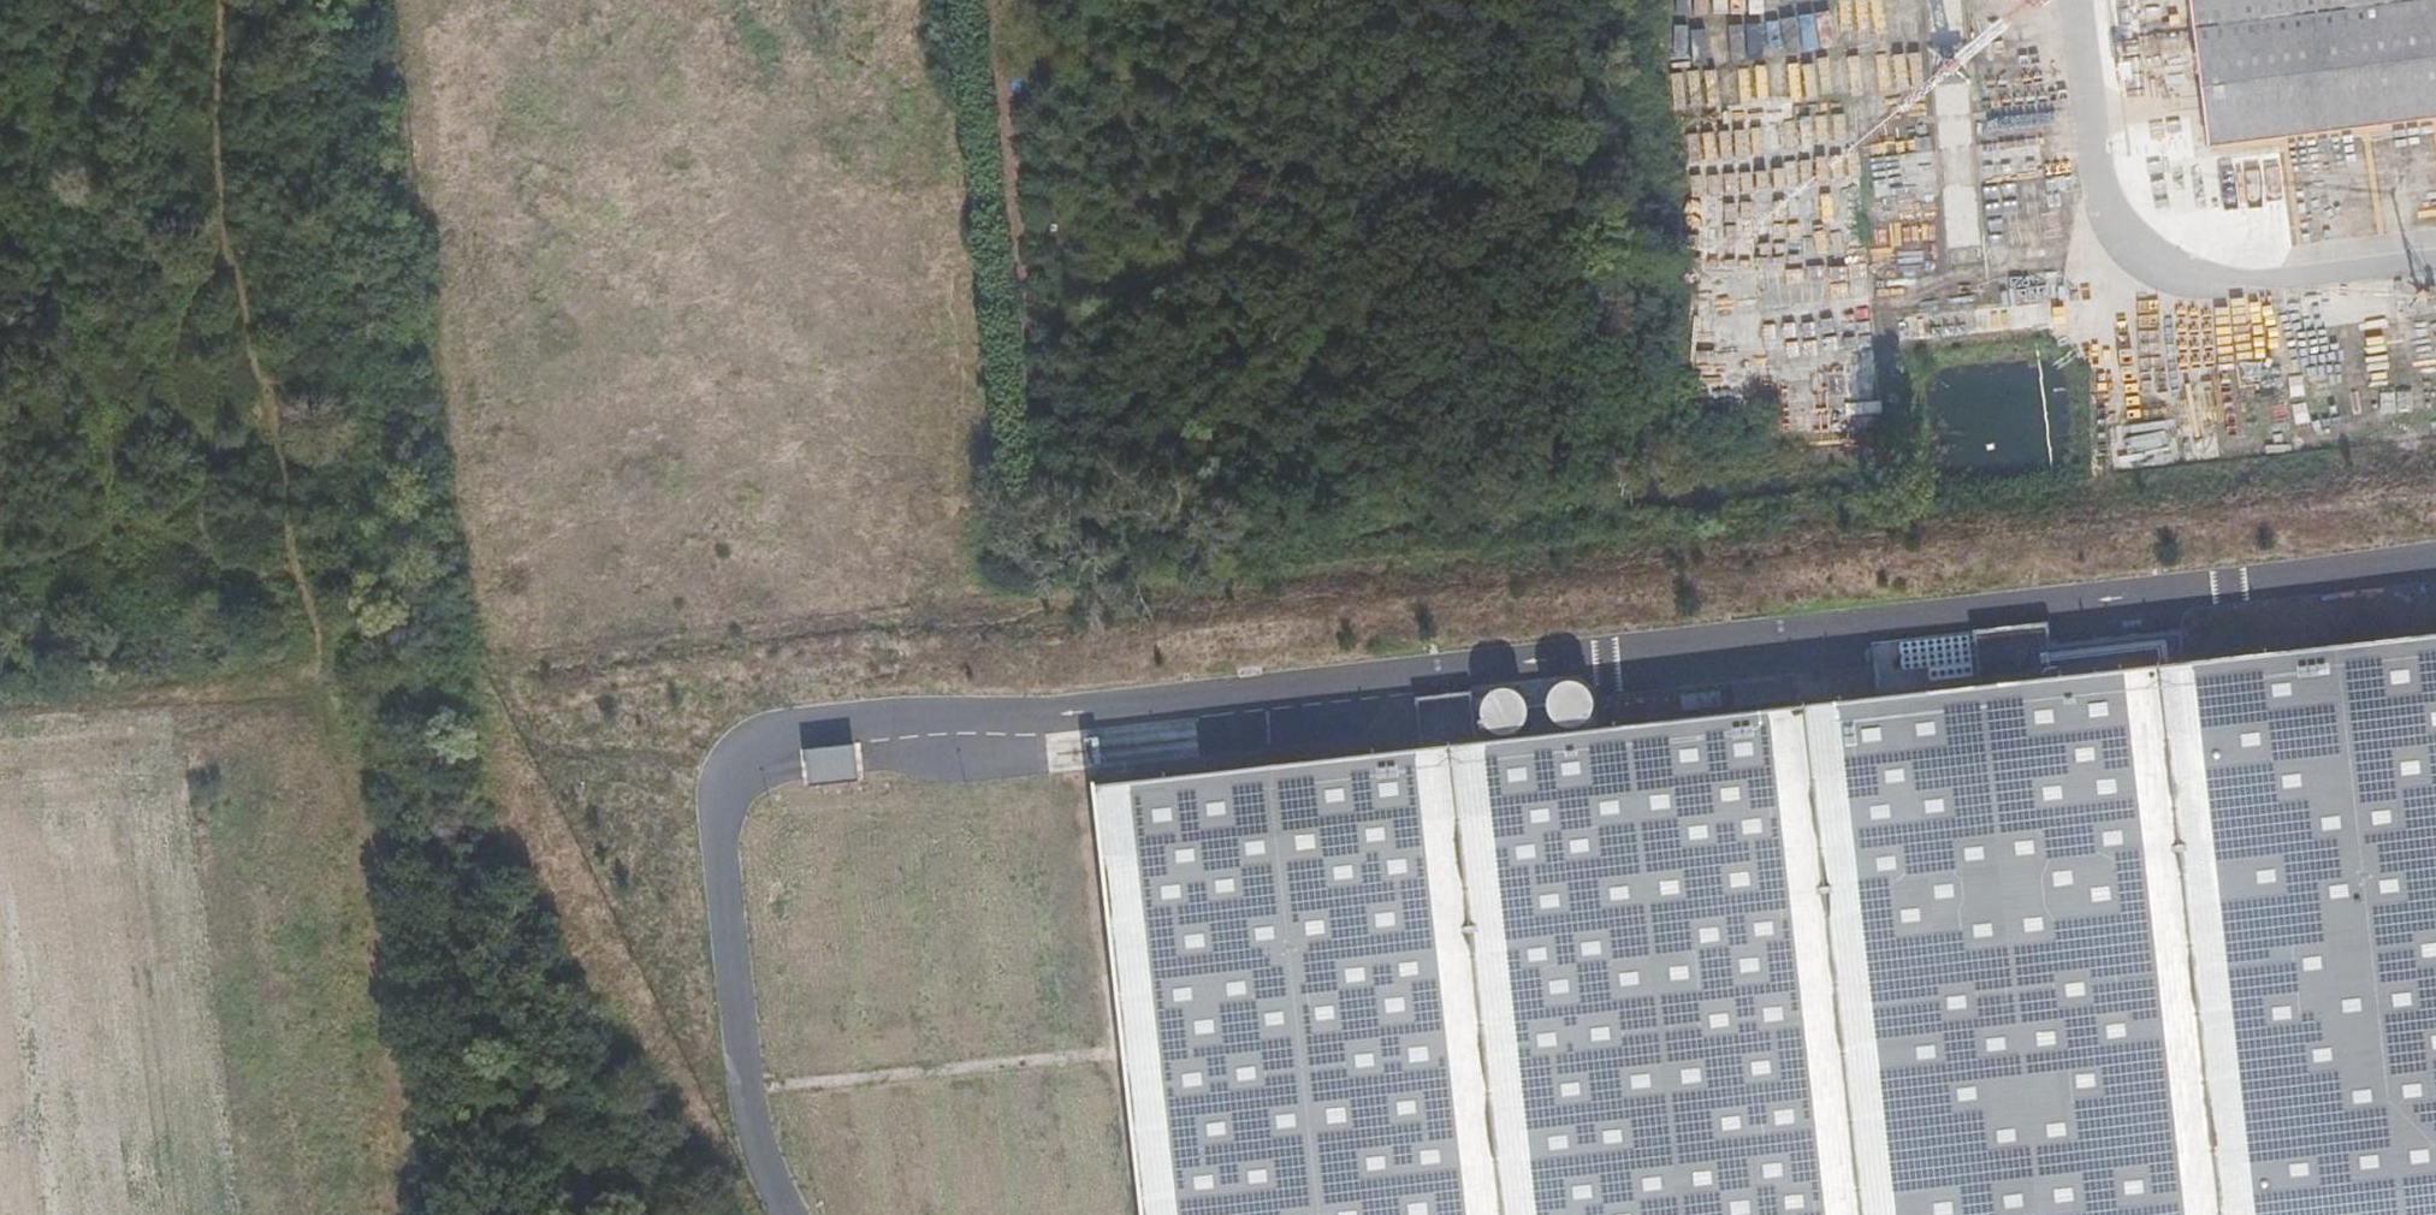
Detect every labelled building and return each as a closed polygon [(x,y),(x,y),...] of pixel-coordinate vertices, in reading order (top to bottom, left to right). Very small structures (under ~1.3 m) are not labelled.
[(2208,147),(2435,118),(2435,0),(2189,0),(2208,147)] [(1973,334),(2036,332),(2035,307),(1972,308),(1973,334)] [(2174,426),(2115,433),(2119,469),(2179,462),(2174,426)] [(2010,651),(2010,668),(2026,667),(2025,647),(2048,646),(2047,630),(1978,632),(1979,652),(2010,651)] [(1091,791),(1139,1214),(2435,1214),(2435,639),(1091,791)]
